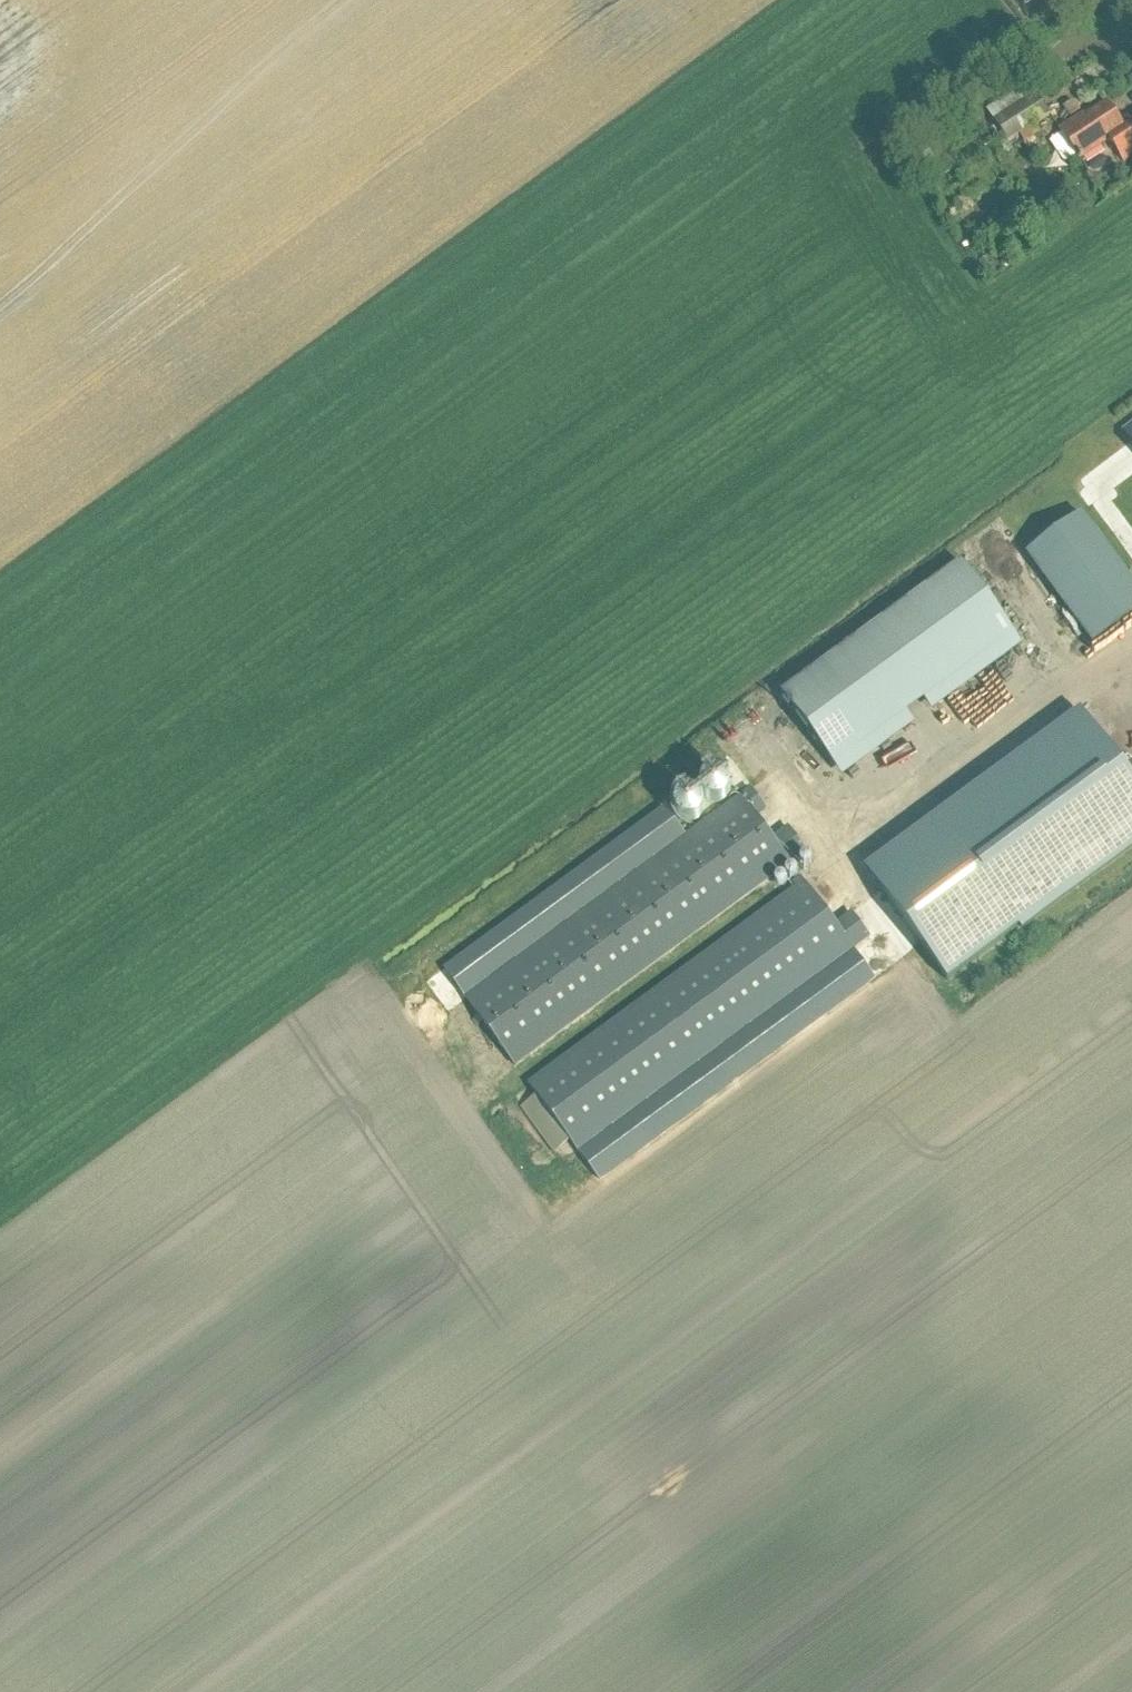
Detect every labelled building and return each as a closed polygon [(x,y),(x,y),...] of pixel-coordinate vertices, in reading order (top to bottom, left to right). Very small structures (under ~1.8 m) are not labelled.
[(1037,96),(994,123),(1007,145),(1050,118),(1037,96)] [(1084,117),(1082,114),(1057,130),(1078,162),(1109,141),(1123,162),(1131,156),(1131,122),(1131,123),(1127,116),(1119,121),(1107,102),(1084,117)] [(1121,433),(1131,448),(1131,425),(1121,433)] [(1024,554),(1091,645),(1131,615),(1131,582),(1081,513),(1024,554)] [(1014,636),(961,564),(782,696),(834,768),(1014,636)] [(869,874),(902,919),(943,976),(952,987),(1131,855),(1131,782),(1084,716),(1077,721),(869,874)] [(750,789),(463,1000),(515,1070),(807,855),(787,828),(771,840),(756,819),(767,812),(750,789)] [(578,1154),(875,937),(856,910),(835,925),(799,876),(792,881),(797,888),(527,1085),(578,1154)]
